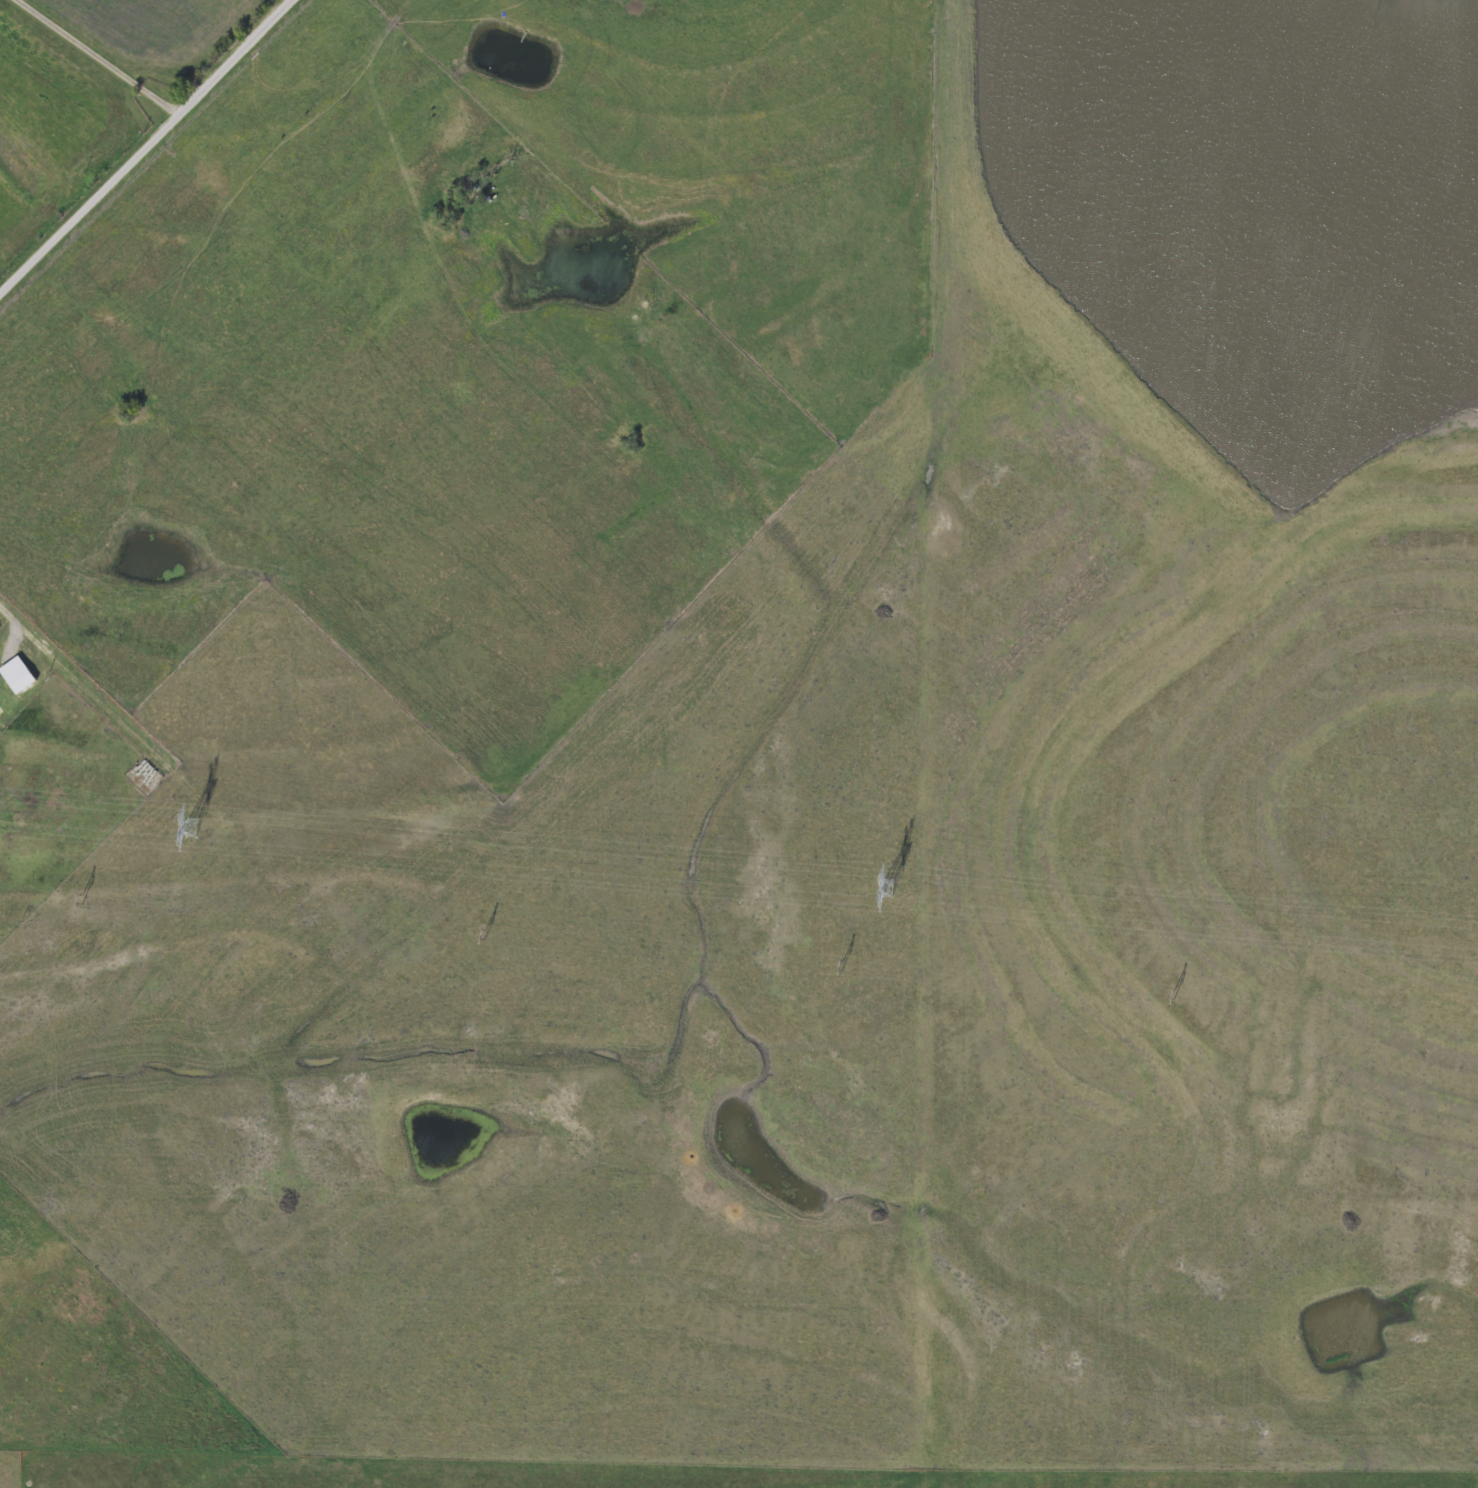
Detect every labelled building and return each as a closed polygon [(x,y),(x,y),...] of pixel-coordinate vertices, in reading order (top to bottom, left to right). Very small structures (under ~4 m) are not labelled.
[(145,785),(129,770),(141,757),(157,772),(145,785)]
